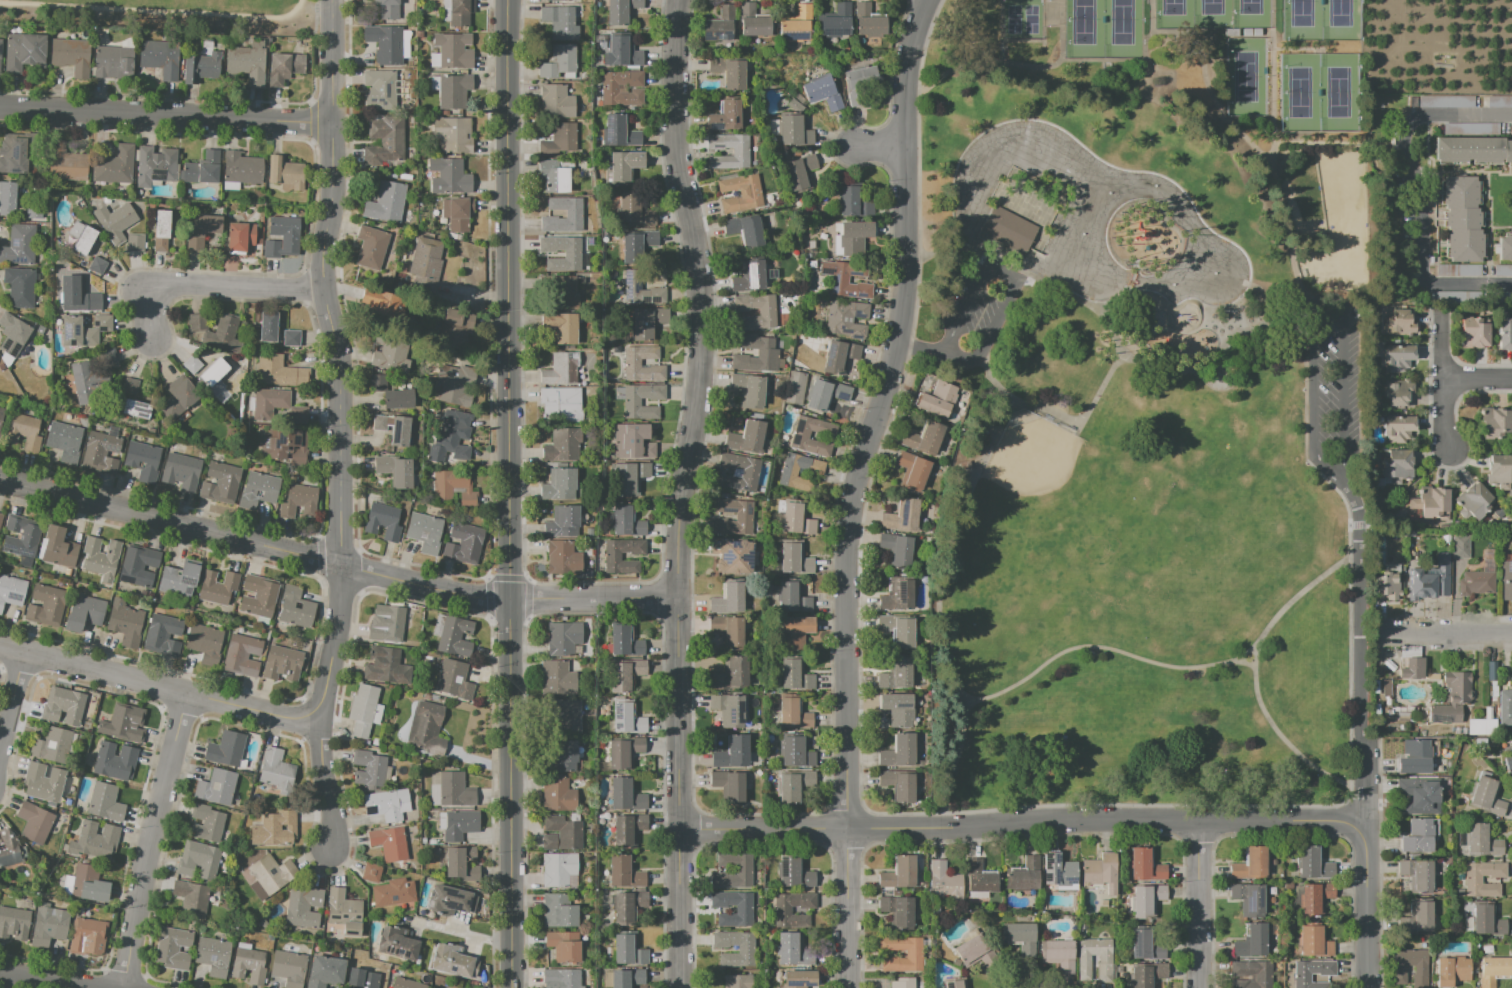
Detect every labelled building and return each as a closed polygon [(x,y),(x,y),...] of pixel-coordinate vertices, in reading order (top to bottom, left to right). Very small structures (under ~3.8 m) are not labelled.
[(373,5),(373,0),(399,0),(398,20),(379,19),(379,5),(373,5)] [(449,13),(451,13),(451,27),(469,27),(469,13),(474,13),(474,0),(449,0),(449,13)] [(606,25),(606,0),(643,0),(643,8),(629,8),(629,19),(628,19),(628,25),(606,25)] [(856,35),(856,16),(855,16),(855,1),(870,2),(870,14),(885,14),(885,16),(888,16),(888,35),(881,35),(881,37),(866,37),(866,35),(856,35)] [(739,36),(739,2),(755,2),(755,17),(772,17),(772,36),(739,36)] [(820,35),(820,17),(835,17),(835,2),(850,2),(850,35),(840,35),(840,37),(824,37),(824,35),(820,35)] [(703,41),(703,20),(719,20),(719,5),(733,4),(734,40),(703,41)] [(779,40),(779,17),(796,17),(796,4),(812,4),(812,40),(802,40),(802,42),(786,42),(786,40),(779,40)] [(539,7),(574,7),(574,26),(578,26),(578,40),(551,40),(550,22),(539,22),(539,7)] [(363,26),(402,26),(401,65),(374,65),(374,51),(376,51),(376,42),(363,42),(363,26)] [(8,33),(45,35),(44,65),(22,64),(21,74),(4,74),(6,39),(7,39),(8,33)] [(432,33),(441,33),(441,35),(461,35),(461,33),(471,33),(471,45),(463,45),(463,49),(473,50),(473,51),(473,68),(439,68),(439,47),(431,47),(432,33)] [(608,36),(628,36),(628,45),(632,45),(632,50),(642,50),(643,65),(625,66),(625,65),(603,65),(603,52),(609,52),(608,36)] [(226,47),(250,48),(250,38),(265,39),(263,88),(247,88),(248,74),(225,73),(226,47)] [(51,39),(89,40),(87,79),(72,78),(72,65),(65,65),(65,66),(50,65),(51,39)] [(139,41),(178,42),(177,81),(161,81),(162,68),(138,67),(139,41)] [(576,72),(557,72),(557,78),(538,78),(538,63),(551,63),(551,44),(575,44),(576,72)] [(95,45),(133,48),(131,82),(121,81),(121,79),(93,77),(95,45)] [(209,51),(221,51),(221,60),(220,60),(219,78),(197,77),(196,84),(184,83),(185,56),(198,56),(199,55),(209,56),(209,51)] [(270,53),(269,86),(283,86),(283,78),(291,78),(291,73),(304,74),(305,55),(270,53)] [(744,90),(723,90),(723,72),(708,72),(708,58),(723,58),(723,61),(744,61),(744,90)] [(850,107),(842,72),(874,65),(877,79),(860,83),(865,103),(850,107)] [(363,71),(395,70),(396,110),(368,110),(368,106),(365,106),(364,93),(368,93),(368,88),(370,87),(370,85),(363,85),(363,71)] [(601,72),(641,71),(641,86),(627,86),(627,92),(630,92),(630,89),(643,88),(643,105),(602,106),(601,72)] [(799,86),(828,75),(833,87),(835,86),(843,108),(828,114),(823,100),(806,106),(799,86)] [(439,76),(439,110),(466,110),(467,91),(472,91),(472,76),(439,76)] [(540,84),(566,84),(566,96),(574,96),(574,118),(555,118),(555,116),(541,116),(541,99),(540,99),(540,84)] [(1472,96),(1417,95),(1417,107),(1472,107),(1472,96)] [(1486,95),(1486,107),(1511,107),(1511,96),(1486,95)] [(706,130),(706,114),(721,114),(720,100),(740,99),(740,129),(724,129),(724,130),(706,130)] [(605,114),(626,114),(626,130),(641,130),(641,145),(605,146),(605,114)] [(779,115),(801,115),(801,130),(813,129),(814,144),(780,145),(779,115)] [(432,117),(442,117),(442,118),(470,118),(470,137),(472,137),(472,153),(440,152),(440,138),(431,138),(432,117)] [(367,120),(382,120),(382,119),(403,118),(403,160),(380,160),(380,166),(363,166),(363,146),(381,146),(381,139),(367,139),(367,120)] [(574,123),(574,151),(557,151),(557,156),(539,156),(539,141),(551,141),(551,124),(551,123),(574,123)] [(2,155),(0,155),(0,148),(1,140),(3,140),(3,133),(11,134),(11,137),(25,138),(25,134),(34,134),(34,151),(26,151),(25,159),(29,159),(28,174),(0,172),(0,158),(2,158),(2,155)] [(707,135),(748,135),(748,168),(707,169),(707,157),(732,156),(732,150),(707,150),(707,135)] [(1504,140),(1511,140),(1511,167),(1507,167),(1507,162),(1500,162),(1500,164),(1472,164),(1472,162),(1467,162),(1467,165),(1454,165),(1454,162),(1435,162),(1435,137),(1504,137),(1504,140)] [(50,140),(49,179),(87,180),(87,154),(65,153),(65,141),(50,140)] [(93,156),(92,182),(132,183),(133,144),(117,143),(116,156),(93,156)] [(138,146),(137,187),(150,187),(150,180),(175,181),(177,149),(160,148),(160,153),(152,152),(153,146),(138,146)] [(205,149),(219,149),(218,183),(183,182),(184,163),(204,164),(205,149)] [(225,150),(223,189),(238,190),(239,182),(262,183),(263,158),(243,157),(244,151),(225,150)] [(610,152),(643,152),(644,167),(629,167),(630,185),(610,185),(610,152)] [(781,163),(814,153),(818,167),(807,171),(811,185),(790,191),(781,163)] [(269,155),(283,155),(283,163),(304,163),(303,192),(291,192),(291,184),(268,183),(269,155)] [(471,193),(471,175),(462,175),(462,159),(428,158),(428,171),(438,171),(438,178),(431,178),(431,193),(471,193)] [(538,161),(573,161),(573,170),(568,170),(568,192),(545,192),(545,177),(539,177),(538,161)] [(716,181),(756,174),(762,207),(722,214),(719,199),(736,196),(736,198),(744,196),(743,189),(718,193),(716,181)] [(1443,175),(1476,176),(1475,181),(1478,181),(1477,212),(1480,212),(1480,233),(1483,233),(1483,257),(1480,257),(1480,262),(1450,261),(1450,258),(1447,258),(1448,226),(1445,226),(1445,210),(1447,210),(1447,205),(1442,205),(1443,175)] [(380,180),(406,185),(399,223),(361,216),(364,200),(376,202),(380,180)] [(13,216),(14,208),(15,209),(16,183),(0,182),(0,215),(13,216)] [(840,186),(858,186),(858,201),(875,201),(875,216),(840,216),(840,186)] [(618,193),(638,193),(638,209),(656,209),(656,226),(618,226),(618,193)] [(540,231),(540,216),(558,217),(558,219),(565,219),(565,210),(547,210),(547,197),(581,198),(581,232),(540,231)] [(448,198),(474,198),(474,216),(469,216),(469,235),(449,235),(449,216),(442,217),(442,199),(448,199),(448,198)] [(126,241),(115,248),(92,213),(104,205),(109,213),(127,202),(138,219),(120,231),(126,241)] [(994,204),(1038,227),(1024,254),(980,231),(994,204)] [(26,206),(26,218),(42,218),(42,207),(26,206)] [(155,210),(171,210),(170,239),(167,239),(167,252),(153,251),(155,210)] [(195,217),(195,215),(221,216),(220,233),(203,233),(203,238),(200,238),(200,253),(186,252),(187,235),(191,235),(191,217),(195,217)] [(269,216),(268,235),(281,235),(280,241),(263,240),(263,258),(279,259),(279,254),(298,255),(300,217),(269,216)] [(763,245),(743,249),(739,233),(726,235),(723,220),(738,217),(738,220),(758,217),(763,245)] [(75,220),(98,232),(84,257),(71,249),(77,240),(67,234),(75,220)] [(228,222),(255,224),(254,245),(245,244),(245,252),(227,251),(228,222)] [(873,222),(873,223),(875,223),(875,235),(873,236),(873,238),(862,238),(862,257),(840,257),(840,256),(834,256),(834,235),(840,235),(840,233),(838,233),(838,231),(834,231),(834,222),(873,222)] [(33,265),(0,263),(0,246),(9,246),(10,224),(35,225),(33,265)] [(359,224),(390,234),(378,272),(354,264),(362,240),(355,238),(359,224)] [(622,234),(638,234),(638,231),(658,231),(658,246),(642,246),(642,262),(622,262),(622,234)] [(127,233),(144,234),(144,251),(126,250),(127,233)] [(1504,233),(1511,233),(1511,260),(1499,260),(1499,237),(1504,237),(1504,233)] [(418,236),(445,242),(441,258),(444,259),(441,271),(440,270),(435,289),(415,284),(419,263),(412,261),(418,236)] [(539,237),(580,238),(579,270),(545,270),(545,259),(563,259),(563,252),(539,252),(539,237)] [(94,256),(108,263),(101,274),(88,267),(94,256)] [(764,289),(748,290),(748,291),(731,292),(730,276),(742,276),(742,275),(741,261),(742,261),(762,260),(764,289)] [(868,266),(867,277),(848,275),(847,283),(855,284),(855,283),(872,284),(871,299),(831,295),(832,277),(819,275),(820,261),(834,262),(834,261),(849,263),(848,264),(868,266)] [(1493,263),(1493,275),(1511,276),(1511,264),(1493,263)] [(1479,264),(1435,264),(1436,276),(1480,275),(1479,264)] [(2,268),(34,269),(33,308),(8,307),(9,281),(2,281),(2,268)] [(665,303),(624,303),(624,269),(665,269),(665,281),(648,281),(648,283),(641,283),(641,290),(649,290),(649,288),(665,288),(665,303)] [(61,275),(79,275),(79,294),(102,293),(102,310),(80,310),(80,305),(61,305),(61,275)] [(553,276),(575,276),(575,293),(577,293),(577,307),(553,307),(553,276)] [(404,299),(398,321),(365,311),(367,305),(357,302),(361,286),(404,299)] [(733,296),(774,294),(776,328),(742,330),(741,318),(759,317),(758,310),(734,311),(733,296)] [(829,299),(869,304),(867,318),(853,317),(852,324),(867,325),(865,340),(849,338),(849,336),(825,333),(829,299)] [(631,341),(631,309),(668,308),(668,324),(654,324),(654,341),(631,341)] [(442,309),(475,316),(472,332),(466,330),(464,339),(468,340),(465,352),(439,346),(444,323),(439,322),(442,309)] [(1413,310),(1390,309),(1390,317),(1386,317),(1386,319),(1384,319),(1384,329),(1386,329),(1386,335),(1404,335),(1404,337),(1411,337),(1411,332),(1414,332),(1415,322),(1413,322),(1413,310)] [(15,358),(0,350),(0,346),(6,336),(2,333),(5,329),(0,326),(0,318),(4,311),(33,328),(15,358)] [(260,311),(259,342),(283,342),(283,346),(299,347),(300,330),(283,329),(283,330),(279,330),(278,332),(276,332),(277,312),(260,311)] [(190,315),(208,314),(209,332),(215,334),(222,313),(241,318),(235,340),(245,343),(242,356),(201,343),(205,333),(191,333),(190,315)] [(542,314),(576,314),(576,345),(554,345),(554,328),(542,328),(542,314)] [(62,316),(81,316),(81,328),(93,328),(93,315),(112,315),(112,331),(99,331),(98,346),(62,345),(62,316)] [(1488,323),(1488,347),(1470,347),(1470,348),(1460,348),(1460,316),(1470,317),(1470,318),(1480,318),(1480,323),(1488,323)] [(1499,351),(1511,351),(1511,319),(1507,319),(1507,322),(1498,322),(1499,351)] [(377,329),(410,338),(405,358),(410,360),(406,375),(369,365),(373,350),(380,351),(381,345),(373,343),(377,329)] [(740,336),(774,338),(773,349),(779,349),(777,372),(731,369),(732,354),(748,355),(748,357),(756,357),(757,349),(739,348),(740,336)] [(827,342),(828,342),(829,340),(862,346),(860,360),(847,358),(844,376),(821,372),(827,342)] [(1384,346),(1415,346),(1415,360),(1408,360),(1408,370),(1403,370),(1403,373),(1387,372),(1387,365),(1383,365),(1383,358),(1381,358),(1381,351),(1384,351),(1384,346)] [(624,381),(624,347),(658,347),(658,358),(641,358),(641,365),(664,365),(664,381),(624,381)] [(540,384),(540,369),(551,370),(551,352),(579,352),(578,365),(576,365),(575,384),(540,384)] [(258,353),(282,354),(282,367),(310,368),(309,386),(257,384),(258,353)] [(181,363),(192,354),(202,365),(193,374),(192,375),(181,363)] [(198,377),(215,396),(225,386),(218,379),(230,368),(219,357),(198,377)] [(69,364),(87,360),(90,374),(108,370),(111,387),(97,390),(99,401),(77,405),(69,364)] [(439,365),(469,374),(459,407),(435,400),(441,381),(435,379),(439,365)] [(801,406),(784,403),(790,370),(808,374),(801,406)] [(157,406),(171,395),(164,387),(182,373),(200,396),(186,407),(191,413),(184,418),(180,412),(170,420),(166,416),(165,417),(157,406)] [(762,409),(740,408),(741,389),(730,389),(731,373),(745,374),(745,376),(764,377),(762,409)] [(369,374),(385,374),(386,390),(402,390),(402,389),(412,389),(413,408),(383,409),(383,400),(381,400),(381,391),(369,391),(369,374)] [(814,376),(853,388),(849,402),(828,396),(823,413),(805,407),(814,376)] [(125,377),(139,380),(136,395),(122,392),(125,377)] [(1384,380),(1402,380),(1402,378),(1408,378),(1408,382),(1413,382),(1413,394),(1412,394),(1411,406),(1388,406),(1388,398),(1384,398),(1384,396),(1382,396),(1382,387),(1384,387),(1384,380)] [(912,406),(918,391),(930,396),(936,379),(957,387),(954,394),(957,395),(951,409),(949,408),(944,419),(912,406)] [(665,385),(665,400),(640,400),(640,407),(658,406),(658,418),(624,419),(624,385),(665,385)] [(539,388),(580,388),(580,410),(583,410),(583,421),(543,421),(543,403),(539,403),(539,388)] [(255,389),(291,390),(290,406),(308,407),(307,423),(289,422),(289,409),(273,409),(272,420),(253,419),(255,389)] [(124,398),(151,405),(148,420),(121,413),(124,398)] [(1499,408),(1499,410),(1509,410),(1509,433),(1501,433),(1501,438),(1492,438),(1491,439),(1481,439),(1481,424),(1479,424),(1479,408),(1499,408)] [(444,409),(465,415),(454,454),(446,452),(443,463),(427,458),(431,443),(439,445),(444,425),(440,424),(444,409)] [(12,412),(40,420),(36,435),(41,437),(36,454),(22,450),(25,437),(18,435),(15,445),(4,442),(12,412)] [(373,415),(409,417),(407,446),(389,445),(390,431),(372,430),(373,415)] [(798,415),(836,426),(833,437),(810,431),(808,439),(831,445),(827,457),(789,447),(798,415)] [(1385,416),(1415,416),(1415,431),(1410,431),(1409,439),(1404,439),(1404,443),(1387,443),(1387,436),(1383,436),(1383,429),(1382,429),(1382,422),(1384,422),(1385,416)] [(723,447),(726,432),(742,435),(745,419),(766,423),(765,430),(767,431),(762,455),(723,447)] [(899,444),(904,430),(919,435),(925,419),(945,426),(933,457),(899,444)] [(50,420),(83,428),(78,450),(80,451),(76,465),(59,461),(61,450),(44,446),(50,420)] [(613,424),(647,424),(647,438),(640,438),(640,442),(655,442),(655,457),(613,457),(613,424)] [(542,460),(542,445),(551,445),(551,428),(580,428),(581,443),(578,443),(578,460),(542,460)] [(261,453),(269,453),(268,458),(287,459),(287,453),(291,453),(291,462),(308,463),(309,431),(269,429),(269,433),(262,433),(261,453)] [(88,430),(122,438),(118,453),(108,451),(106,457),(119,460),(115,475),(79,466),(88,430)] [(128,440),(161,449),(156,470),(157,470),(153,485),(136,481),(140,469),(122,464),(128,440)] [(1383,449),(1411,450),(1411,465),(1410,465),(1410,467),(1412,467),(1412,479),(1400,479),(1400,485),(1390,484),(1390,477),(1380,477),(1381,463),(1383,463),(1383,449)] [(919,493),(899,486),(905,468),(895,464),(900,451),(931,462),(919,493)] [(167,452),(196,459),(192,475),(197,476),(193,493),(178,490),(182,476),(173,474),(171,484),(160,482),(167,452)] [(720,452),(761,460),(754,492),(714,484),(717,473),(731,476),(733,470),(717,467),(720,452)] [(786,452),(825,462),(822,475),(798,468),(796,476),(809,480),(806,492),(777,484),(786,452)] [(1487,455),(1511,456),(1511,483),(1509,483),(1509,490),(1497,490),(1497,485),(1486,485),(1486,473),(1487,473),(1487,455)] [(373,456),(393,456),(393,459),(411,459),(411,474),(416,474),(416,488),(391,489),(391,473),(373,473),(373,456)] [(209,460),(241,468),(232,505),(199,496),(203,481),(214,484),(216,479),(205,476),(209,460)] [(616,463),(649,463),(649,477),(635,477),(635,494),(617,494),(616,463)] [(540,499),(540,484),(549,484),(549,468),(575,468),(575,490),(574,490),(574,499),(540,499)] [(248,470),(242,492),(241,491),(237,505),(255,510),(258,500),(274,504),(281,478),(248,470)] [(433,471),(433,500),(452,500),(452,488),(464,488),(464,494),(459,494),(459,508),(477,508),(477,491),(471,491),(471,471),(433,471)] [(1454,500),(1453,499),(1461,492),(1462,493),(1464,491),(1464,490),(1475,480),(1491,498),(1493,501),(1488,506),(1489,506),(1481,513),(1483,515),(1476,521),(1470,515),(1465,520),(1457,512),(1462,508),(1458,504),(1457,506),(1453,501),(1454,500)] [(278,516),(280,499),(286,500),(288,484),(318,487),(315,517),(301,516),(303,506),(294,505),(292,518),(278,516)] [(1418,486),(1439,487),(1439,489),(1448,489),(1447,520),(1438,520),(1438,518),(1420,518),(1420,509),(1407,509),(1407,498),(1418,498),(1418,486)] [(916,532),(879,528),(881,513),(896,514),(898,497),(920,500),(916,532)] [(717,500),(717,499),(736,500),(736,501),(753,501),(752,535),(710,534),(710,518),(726,519),(726,520),(735,521),(735,513),(717,512),(717,500)] [(784,499),(806,501),(804,519),(816,520),(814,534),(781,532),(784,499)] [(371,502),(400,510),(396,525),(401,527),(397,543),(382,539),(385,527),(377,525),(375,534),(363,531),(371,502)] [(543,537),(543,521),(553,521),(553,506),(578,505),(579,537),(543,537)] [(613,506),(634,506),(634,521),(646,521),(646,535),(612,535),(613,506)] [(411,512),(443,520),(434,557),(417,552),(420,541),(404,537),(411,512)] [(8,513),(43,522),(34,559),(0,550),(4,535),(15,538),(17,532),(4,529),(8,513)] [(452,521),(485,529),(475,566),(441,557),(445,542),(458,545),(459,540),(448,537),(452,521)] [(47,524),(65,528),(61,542),(65,543),(66,541),(79,544),(74,568),(41,560),(46,539),(44,538),(47,524)] [(879,533),(913,537),(909,570),(886,567),(888,549),(877,548),(879,533)] [(86,535),(101,539),(98,552),(105,553),(109,539),(122,542),(112,584),(100,582),(102,574),(80,569),(83,558),(87,559),(88,553),(82,552),(86,535)] [(752,573),(717,573),(717,569),(715,569),(716,563),(717,563),(717,559),(719,559),(719,554),(711,554),(711,538),(731,538),(731,541),(739,541),(739,540),(745,540),(745,541),(752,541),(752,573)] [(604,540),(645,539),(645,554),(620,555),(620,561),(639,561),(640,573),(604,573),(604,540)] [(780,573),(780,539),(802,540),(802,558),(814,558),(814,573),(780,573)] [(547,540),(573,540),(573,552),(581,552),(581,569),(576,569),(576,573),(548,573),(548,555),(547,555),(547,540)] [(1469,542),(1468,558),(1453,558),(1453,542),(1469,542)] [(126,544),(161,552),(158,568),(144,564),(143,569),(154,572),(150,588),(117,581),(126,544)] [(183,561),(201,565),(195,588),(192,588),(190,598),(157,590),(163,565),(180,570),(183,561)] [(1502,561),(1511,561),(1511,601),(1501,601),(1502,561)] [(204,569),(197,599),(227,606),(230,590),(236,591),(240,574),(225,570),(222,583),(215,581),(217,572),(204,569)] [(1439,571),(1449,571),(1449,588),(1441,588),(1441,595),(1404,595),(1404,575),(1438,576),(1439,571)] [(1462,571),(1494,572),(1494,593),(1469,593),(1469,596),(1458,596),(1458,579),(1462,579),(1462,571)] [(1374,576),(1383,576),(1383,572),(1389,572),(1389,574),(1396,574),(1396,577),(1398,577),(1398,590),(1400,590),(1400,597),(1395,597),(1395,600),(1386,600),(1386,598),(1378,598),(1378,595),(1374,595),(1374,576)] [(245,573),(280,581),(271,618),(238,610),(242,595),(253,598),(254,592),(242,589),(245,573)] [(1,615),(0,615),(0,574),(27,581),(21,607),(3,603),(1,615)] [(879,609),(879,596),(887,596),(887,577),(913,577),(913,609),(879,609)] [(812,612),(778,612),(778,581),(801,581),(801,597),(812,597),(812,612)] [(742,613),(709,613),(709,597),(721,597),(721,583),(724,583),(724,582),(742,582),(742,613)] [(35,583),(68,591),(62,620),(60,620),(58,627),(24,619),(27,604),(41,607),(41,603),(31,601),(35,583)] [(285,583),(302,588),(299,599),(317,603),(310,629),(278,620),(283,599),(281,599),(285,583)] [(63,629),(67,614),(69,614),(72,599),(76,600),(77,594),(106,601),(100,626),(83,622),(80,633),(63,629)] [(113,596),(124,599),(122,607),(135,610),(135,609),(145,611),(142,620),(144,621),(136,650),(120,646),(123,634),(105,629),(113,596)] [(375,604),(406,608),(402,636),(384,634),(383,641),(367,639),(369,626),(385,628),(386,616),(373,615),(375,604)] [(151,613),(186,622),(182,637),(170,634),(169,639),(180,642),(176,658),(142,649),(151,613)] [(445,615),(444,616),(437,614),(432,634),(439,636),(436,650),(452,654),(453,653),(469,657),(472,642),(460,639),(462,633),(471,635),(474,622),(445,615)] [(743,650),(724,650),(723,636),(721,636),(721,632),(709,632),(708,617),(724,616),(724,617),(742,617),(743,650)] [(913,647),(891,647),(891,630),(877,630),(877,616),(893,616),(893,618),(913,618),(913,647)] [(782,617),(815,617),(815,633),(803,633),(803,651),(782,651),(782,617)] [(546,623),(546,634),(548,634),(548,641),(546,641),(546,656),(573,656),(573,644),(581,644),(581,622),(546,623)] [(191,623),(223,631),(217,653),(220,654),(216,668),(198,664),(201,652),(185,648),(191,623)] [(610,626),(610,654),(642,655),(642,641),(629,641),(629,626),(610,626)] [(231,633),(263,641),(259,657),(247,654),(246,660),(260,663),(256,678),(222,670),(231,633)] [(269,644),(304,652),(297,682),(284,679),(285,675),(277,673),(275,680),(261,677),(269,644)] [(369,645),(368,658),(373,658),(372,664),(363,663),(362,678),(409,684),(412,666),(398,664),(400,649),(369,645)] [(747,656),(748,686),(726,686),(726,689),(711,689),(710,674),(723,674),(723,656),(747,656)] [(877,688),(877,673),(889,673),(888,658),(912,657),(912,688),(877,688)] [(1405,657),(1423,657),(1423,678),(1398,678),(1398,669),(1405,669),(1405,657)] [(442,658),(434,690),(470,700),(474,684),(463,682),(468,664),(442,658)] [(781,659),(803,659),(803,674),(814,674),(815,689),(796,689),(796,688),(781,689),(781,659)] [(542,660),(542,694),(567,694),(567,692),(578,692),(578,672),(567,672),(567,660),(542,660)] [(609,663),(609,693),(630,693),(630,676),(645,675),(645,660),(629,660),(629,663),(609,663)] [(1487,680),(1487,662),(1496,662),(1496,680),(1487,680)] [(1429,705),(1449,706),(1450,703),(1445,703),(1445,684),(1442,684),(1443,672),(1470,672),(1470,690),(1473,692),(1472,697),(1470,700),(1470,703),(1456,703),(1456,705),(1461,705),(1460,723),(1428,722),(1429,705)] [(1382,679),(1382,696),(1390,696),(1390,679),(1382,679)] [(358,683),(379,688),(366,740),(351,737),(355,720),(347,718),(353,695),(355,695),(358,683)] [(43,703),(45,704),(50,685),(86,694),(78,727),(62,723),(65,711),(60,710),(57,723),(40,718),(43,703)] [(1499,725),(1511,726),(1511,690),(1499,690),(1499,725)] [(879,694),(912,694),(912,727),(889,727),(889,709),(879,709),(879,694)] [(743,695),(743,728),(721,728),(721,709),(709,709),(709,695),(724,695),(724,696),(743,695)] [(779,698),(798,698),(798,699),(800,699),(800,713),(812,713),(812,728),(779,727),(779,698)] [(416,699),(444,707),(436,737),(447,740),(443,754),(404,743),(416,699)] [(553,700),(580,700),(580,734),(553,734),(553,719),(557,719),(557,712),(553,712),(553,700)] [(96,732),(141,743),(145,730),(136,728),(137,726),(141,727),(145,709),(114,701),(109,722),(99,720),(96,732)] [(613,702),(613,732),(629,732),(629,733),(646,733),(645,717),(634,717),(633,703),(631,703),(631,702),(613,702)] [(33,738),(44,740),(48,725),(73,732),(64,764),(29,756),(33,738)] [(203,759),(237,767),(238,761),(240,761),(246,735),(222,729),(219,745),(207,742),(203,759)] [(878,766),(877,750),(893,750),(893,733),(913,733),(914,765),(878,766)] [(747,767),(711,767),(711,751),(727,751),(727,734),(747,734),(747,767)] [(781,736),(803,736),(803,752),(815,752),(814,767),(814,766),(781,766),(781,736)] [(608,740),(608,770),(632,770),(632,752),(644,752),(644,738),(627,738),(627,740),(608,740)] [(100,740),(93,773),(127,781),(127,778),(131,779),(138,748),(121,744),(118,756),(113,755),(116,744),(100,740)] [(1397,757),(1397,773),(1430,773),(1429,758),(1431,758),(1431,745),(1428,745),(1428,740),(1402,740),(1402,757),(1397,757)] [(576,741),(576,772),(552,772),(552,757),(554,757),(554,741),(576,741)] [(266,746),(284,750),(281,762),(297,765),(290,796),(278,793),(279,790),(275,789),(276,785),(258,781),(266,746)] [(352,749),(372,751),(372,755),(387,757),(383,786),(379,786),(379,790),(365,792),(366,784),(352,783),(353,770),(364,771),(365,766),(351,764),(352,749)] [(1503,759),(1511,757),(1511,777),(1507,778),(1503,759)] [(28,760),(46,765),(43,777),(47,778),(50,766),(67,770),(59,803),(24,795),(26,785),(22,784),(28,760)] [(197,779),(192,797),(229,806),(237,773),(212,767),(208,782),(197,779)] [(743,772),(743,805),(721,805),(721,787),(709,787),(709,771),(725,771),(725,772),(743,772)] [(914,803),(892,803),(892,786),(878,786),(878,771),(914,771),(914,803)] [(439,772),(439,805),(476,805),(476,788),(464,788),(464,772),(439,772)] [(779,804),(779,772),(817,772),(817,784),(802,784),(802,804),(779,804)] [(1478,775),(1500,782),(1494,798),(1507,802),(1502,817),(1468,805),(1478,775)] [(611,777),(611,808),(647,808),(647,794),(632,794),(632,777),(611,777)] [(542,811),(542,800),(542,792),(542,778),(567,778),(567,789),(576,789),(576,810),(542,811)] [(1396,778),(1396,795),(1409,795),(1409,800),(1403,800),(1403,814),(1439,814),(1439,787),(1436,787),(1436,781),(1420,781),(1420,778),(1396,778)] [(95,781),(118,786),(114,802),(126,805),(122,822),(87,814),(95,781)] [(363,795),(408,788),(411,811),(401,812),(402,820),(384,823),(383,813),(366,816),(363,795)] [(23,800),(56,815),(41,845),(20,835),(26,821),(15,816),(23,800)] [(193,802),(210,806),(209,810),(225,814),(218,843),(189,836),(192,823),(201,825),(203,820),(190,817),(193,802)] [(278,810),(296,810),(296,839),(292,839),(292,845),(250,846),(250,826),(262,825),(261,814),(278,814),(278,810)] [(445,811),(445,829),(444,829),(444,844),(463,844),(463,833),(479,832),(479,811),(445,811)] [(613,816),(613,845),(622,845),(622,849),(636,849),(636,830),(645,830),(645,814),(631,814),(631,816),(613,816)] [(544,816),(564,816),(564,821),(581,821),(581,849),(542,849),(542,834),(557,834),(557,831),(544,831),(544,830),(544,816)] [(1399,837),(1400,852),(1431,852),(1431,841),(1436,841),(1436,838),(1437,838),(1437,819),(1430,819),(1430,818),(1408,818),(1408,836),(1399,837)] [(104,851),(102,858),(78,852),(77,855),(65,853),(68,840),(76,842),(82,819),(98,823),(95,834),(101,835),(103,824),(120,827),(114,853),(104,851)] [(1466,823),(1488,823),(1488,840),(1503,840),(1503,855),(1466,856),(1466,846),(1457,846),(1457,830),(1467,830),(1466,823)] [(367,831),(403,826),(407,859),(383,862),(381,845),(369,846),(367,831)] [(22,862),(18,847),(20,847),(17,836),(16,837),(7,827),(0,829),(0,839),(0,868),(22,862)] [(185,840),(180,859),(178,858),(174,873),(192,877),(195,865),(200,866),(198,878),(212,881),(217,861),(224,863),(227,850),(185,840)] [(1298,846),(1299,878),(1333,878),(1333,862),(1319,862),(1319,845),(1298,846)] [(1230,863),(1230,879),(1266,879),(1266,846),(1244,846),(1244,863),(1230,863)] [(445,848),(445,877),(460,877),(460,881),(480,881),(480,866),(466,866),(466,860),(476,860),(476,847),(464,847),(464,848),(445,848)] [(1130,848),(1130,879),(1166,879),(1166,864),(1150,864),(1150,848),(1130,848)] [(247,867),(256,880),(249,885),(260,902),(300,874),(288,858),(278,866),(268,852),(247,867)] [(1043,852),(1060,852),(1060,862),(1077,862),(1077,884),(1076,884),(1076,889),(1057,889),(1057,884),(1043,884),(1043,852)] [(542,853),(542,865),(543,865),(543,872),(542,872),(542,887),(568,887),(568,875),(577,875),(576,853),(542,853)] [(716,854),(751,853),(752,887),(710,888),(710,872),(726,872),(726,875),(735,875),(735,866),(717,866),(716,854)] [(1082,860),(1081,882),(1088,882),(1088,884),(1105,884),(1105,895),(1115,895),(1115,853),(1099,853),(1099,860),(1082,860)] [(779,855),(779,887),(815,886),(815,871),(800,871),(800,854),(779,855)] [(609,855),(609,886),(645,885),(645,871),(630,871),(630,855),(609,855)] [(893,855),(914,855),(914,887),(878,887),(878,872),(893,872),(893,855)] [(1023,855),(1038,855),(1038,889),(1005,889),(1005,868),(1008,868),(1023,868),(1023,855)] [(967,858),(967,891),(1000,891),(1000,880),(998,880),(998,871),(982,871),(982,858),(967,858)] [(930,860),(945,860),(945,874),(962,874),(962,901),(947,901),(947,897),(930,898),(930,860)] [(1398,861),(1398,875),(1409,875),(1410,894),(1431,894),(1431,860),(1398,861)] [(76,862),(100,866),(98,880),(110,882),(107,902),(70,896),(76,862)] [(365,862),(381,866),(377,882),(361,879),(365,862)] [(1464,863),(1506,862),(1506,877),(1490,878),(1490,875),(1481,876),(1481,884),(1500,884),(1500,896),(1465,897),(1464,863)] [(371,887),(374,907),(416,901),(413,880),(405,882),(404,877),(387,880),(388,884),(371,886),(371,887)] [(173,880),(186,882),(186,883),(209,886),(204,919),(180,916),(182,897),(170,896),(173,880)] [(433,883),(472,893),(471,896),(476,897),(472,912),(468,911),(468,913),(454,910),(452,917),(445,915),(445,916),(435,914),(435,912),(426,910),(429,901),(427,901),(430,889),(431,889),(433,883)] [(1230,884),(1230,899),(1241,899),(1241,901),(1252,901),(1252,913),(1263,913),(1263,884),(1230,884)] [(1302,884),(1334,884),(1335,898),(1322,898),(1323,908),(1324,908),(1324,917),(1302,917),(1302,884)] [(1133,886),(1133,919),(1155,919),(1155,900),(1166,900),(1166,885),(1152,885),(1152,886),(1133,886)] [(328,887),(344,887),(343,900),(362,900),(360,936),(342,935),(343,924),(327,923),(328,887)] [(289,890),(285,924),(317,928),(319,913),(308,912),(308,906),(321,908),(323,890),(304,888),(303,891),(289,890)] [(614,893),(614,925),(635,925),(635,907),(648,907),(648,892),(630,892),(630,893),(614,893)] [(711,892),(751,893),(751,926),(728,926),(728,925),(717,925),(717,913),(735,913),(735,905),(727,905),(727,908),(711,908),(711,892)] [(543,893),(543,926),(577,927),(577,905),(566,905),(566,893),(543,893)] [(815,908),(815,893),(774,893),(775,927),(810,927),(810,914),(791,915),(791,906),(800,906),(800,908),(815,908)] [(878,897),(912,897),(912,899),(914,899),(913,923),(912,923),(912,930),(890,930),(890,911),(878,911),(878,897)] [(1398,918),(1398,932),(1416,932),(1416,931),(1431,930),(1431,898),(1410,899),(1410,917),(1398,918)] [(1473,904),(1491,904),(1491,905),(1493,905),(1494,920),(1506,919),(1506,934),(1473,934),(1473,904)] [(7,942),(0,941),(0,906),(30,911),(25,941),(14,939),(14,936),(8,935),(7,942)] [(37,909),(70,915),(65,940),(49,938),(47,948),(30,945),(37,909)] [(68,953),(83,955),(85,941),(104,944),(107,922),(74,917),(68,953)] [(1232,941),(1232,957),(1250,957),(1250,955),(1265,955),(1265,922),(1244,922),(1244,936),(1243,936),(1243,941),(1232,941)] [(1001,924),(1034,924),(1034,957),(1020,957),(1020,944),(1005,944),(1005,942),(1001,942),(1001,924)] [(382,926),(391,928),(392,925),(408,929),(406,936),(420,940),(414,962),(376,951),(378,945),(377,945),(382,926)] [(1300,926),(1300,930),(1298,930),(1298,946),(1300,945),(1300,955),(1315,955),(1315,956),(1333,956),(1333,941),(1322,941),(1322,925),(1300,926)] [(160,926),(193,932),(190,948),(179,946),(178,951),(190,953),(187,971),(163,967),(164,963),(154,961),(160,926)] [(1131,929),(1131,958),(1149,958),(1149,959),(1166,959),(1166,944),(1149,944),(1149,929),(1131,929)] [(614,931),(614,963),(648,963),(648,948),(636,948),(636,931),(614,931)] [(547,932),(578,932),(578,941),(580,941),(579,963),(553,962),(554,946),(546,946),(547,932)] [(712,932),(712,948),(729,948),(730,945),(737,945),(737,953),(719,953),(719,966),(754,967),(754,932),(712,932)] [(778,932),(778,965),(814,964),(813,948),(801,948),(801,932),(778,932)] [(977,933),(988,950),(991,948),(997,959),(984,967),(979,959),(965,968),(953,948),(977,933)] [(198,936),(231,942),(224,979),(207,976),(209,965),(194,962),(198,936)] [(878,937),(922,938),(921,971),(880,971),(881,956),(898,957),(898,958),(906,958),(906,950),(878,950),(878,937)] [(1077,939),(1111,939),(1111,978),(1096,978),(1096,963),(1098,963),(1098,955),(1090,955),(1090,981),(1078,981),(1077,939)] [(1071,941),(1040,941),(1040,963),(1059,962),(1059,975),(1072,974),(1071,941)] [(436,942),(429,969),(470,979),(471,976),(475,977),(479,961),(474,960),(475,958),(461,954),(463,947),(447,943),(446,944),(436,942)] [(235,947),(265,952),(262,967),(265,968),(262,986),(248,984),(250,971),(244,971),(243,979),(242,979),(230,977),(235,947)] [(307,956),(302,987),(283,987),(285,978),(270,975),(274,950),(307,956)] [(1427,950),(1427,987),(1412,987),(1412,974),(1413,974),(1413,967),(1406,967),(1406,986),(1393,986),(1393,950),(1427,950)] [(325,983),(324,987),(306,987),(312,954),(345,960),(341,986),(325,983)] [(1436,958),(1452,958),(1452,956),(1463,956),(1463,958),(1469,958),(1469,980),(1451,981),(1451,987),(1436,987),(1436,958)] [(1479,958),(1511,957),(1511,978),(1494,978),(1494,987),(1480,987),(1479,958)] [(1338,980),(1338,987),(1294,987),(1294,961),(1335,960),(1335,976),(1318,976),(1318,974),(1310,974),(1311,982),(1328,982),(1328,980),(1338,980)] [(1271,962),(1271,987),(1231,987),(1231,979),(1247,979),(1247,976),(1230,976),(1230,961),(1271,962)] [(1152,979),(1152,987),(1131,987),(1131,966),(1149,966),(1149,963),(1166,963),(1166,979),(1152,979)] [(379,974),(377,987),(356,987),(346,986),(350,967),(364,970),(364,972),(379,974)] [(584,986),(584,987),(556,987),(556,984),(542,984),(543,969),(580,970),(580,986),(584,986)] [(611,987),(633,987),(633,984),(644,984),(644,969),(628,969),(628,970),(611,970),(611,987)] [(783,984),(782,984),(782,987),(805,987),(805,986),(816,986),(816,971),(783,971),(783,984)] [(751,974),(751,987),(723,987),(723,975),(751,974)] [(427,985),(426,987),(391,987),(395,975),(427,985)] [(889,987),(914,987),(914,977),(896,976),(896,981),(889,981),(889,987)] [(965,976),(966,987),(944,987),(944,981),(961,980),(960,977),(965,976)]
